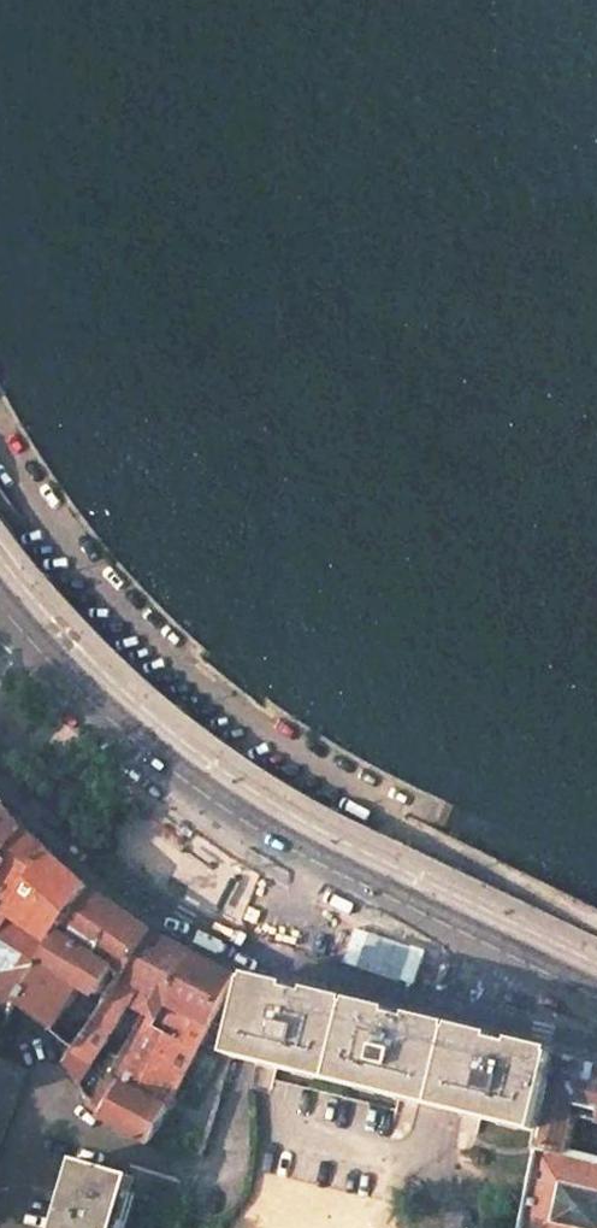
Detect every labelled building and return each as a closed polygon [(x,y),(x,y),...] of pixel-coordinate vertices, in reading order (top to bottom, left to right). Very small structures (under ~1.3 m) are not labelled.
[(11,812),(0,799),(0,828),(11,812)] [(13,866),(7,861),(27,830),(11,812),(0,828),(0,884),(13,866)] [(53,854),(27,830),(7,861),(13,866),(0,884),(0,932),(53,854)] [(0,932),(0,971),(3,973),(0,976),(0,1001),(16,1010),(19,1005),(95,891),(65,864),(53,854),(0,932)] [(95,891),(19,1005),(53,1032),(82,987),(100,1000),(115,978),(124,980),(157,932),(95,891)] [(157,932),(124,980),(142,989),(150,994),(146,1001),(144,1006),(144,1009),(147,1013),(155,1018),(164,1002),(210,1028),(236,978),(157,932)] [(124,980),(77,1050),(93,1063),(142,989),(124,980)] [(268,987),(252,983),(233,1058),(247,1061),(255,1063),(338,1084),(446,1111),(544,1135),(561,1059),(467,1035),(357,1008),(268,987)] [(155,1018),(121,1084),(168,1109),(186,1074),(196,1054),(210,1028),(164,1002),(155,1018)] [(91,1101),(87,1106),(101,1117),(121,1084),(155,1018),(147,1013),(136,1033),(95,1104),(91,1101)] [(27,1071),(0,1059),(0,1135),(27,1071)] [(541,1147),(567,1154),(596,1163),(596,1067),(561,1059),(544,1135),(541,1147)] [(121,1084),(101,1117),(150,1144),(168,1109),(121,1084)] [(541,1147),(525,1227),(596,1227),(596,1200),(560,1189),(567,1154),(541,1147)] [(58,1227),(119,1227),(135,1178),(78,1161),(58,1227)]
